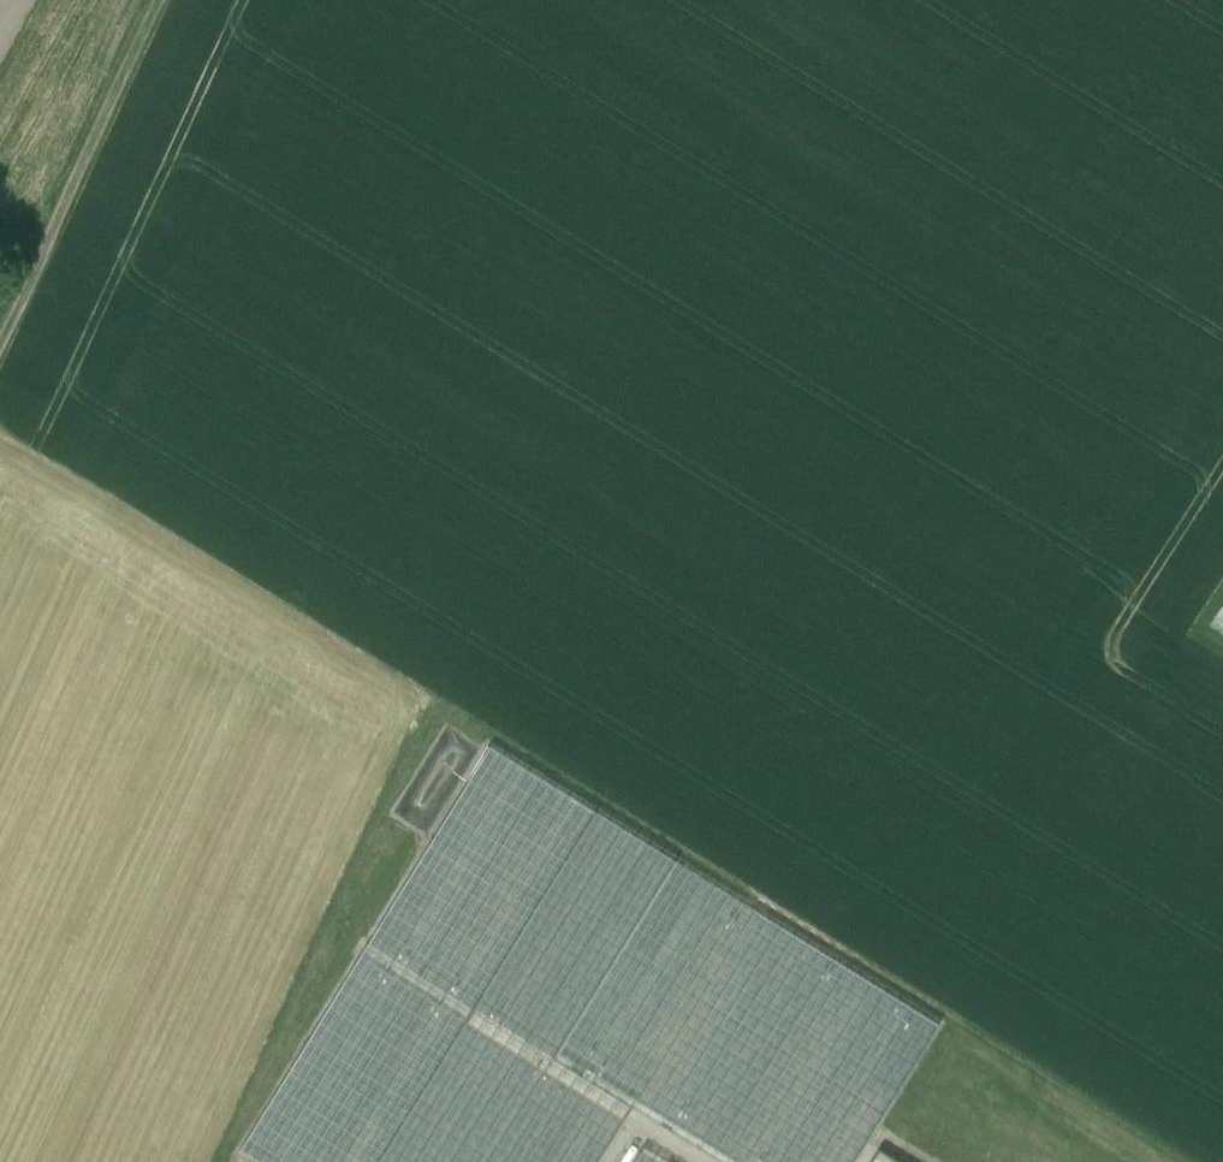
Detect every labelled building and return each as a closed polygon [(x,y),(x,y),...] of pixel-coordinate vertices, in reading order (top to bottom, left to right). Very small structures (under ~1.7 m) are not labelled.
[(1211,623),(1222,631),(1222,605),(1211,623)] [(475,742),(444,722),(392,802),(425,822),(475,742)] [(489,740),(238,1144),(267,1161),(592,1161),(630,1100),(730,1161),(848,1161),(937,1018),(489,740)] [(628,1161),(678,1161),(642,1140),(628,1161)] [(877,1143),(865,1161),(907,1161),(877,1143)]
